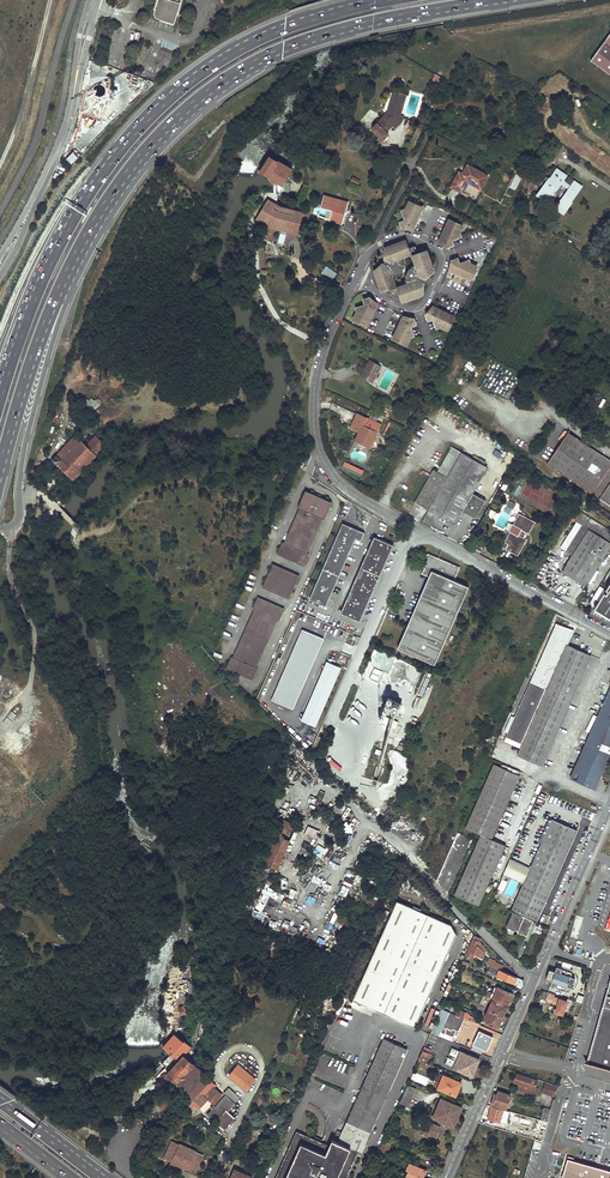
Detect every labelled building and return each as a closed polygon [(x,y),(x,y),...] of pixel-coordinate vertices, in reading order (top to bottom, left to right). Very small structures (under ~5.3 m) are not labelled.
[(182,0),(158,0),(155,11),(155,14),(156,17),(158,19),(174,24),(182,0)] [(609,74),(609,33),(591,60),(609,74)] [(434,74),(431,83),(437,85),(440,76),(434,74)] [(388,113),(374,126),(374,130),(383,139),(389,134),(387,132),(397,122),(400,119),(402,113),(407,96),(395,92),(390,111),(388,113)] [(278,160),(268,154),(258,170),(268,176),(278,160)] [(279,159),(278,160),(268,176),(267,177),(282,186),(293,167),(279,159)] [(470,166),(467,164),(464,168),(462,173),(461,173),(460,172),(459,172),(458,171),(450,186),(461,193),(462,191),(467,182),(477,188),(485,174),(470,166)] [(568,176),(557,168),(541,189),(537,187),(532,195),(546,205),(562,183),(570,189),(556,208),(565,213),(573,202),(571,201),(582,186),(570,178),(568,180),(573,184),(572,185),(565,180),(568,176)] [(516,173),(509,188),(515,191),(522,176),(516,173)] [(361,181),(353,176),(350,181),(359,186),(361,181)] [(472,198),(477,188),(467,182),(462,191),(472,198)] [(349,203),(324,195),(321,206),(334,210),(331,220),(343,223),(349,203)] [(283,206),(278,203),(274,201),(269,199),(265,204),(261,212),(258,217),(264,221),(266,218),(277,225),(298,229),(303,212),(296,210),(283,206)] [(423,209),(409,203),(406,209),(403,211),(407,220),(402,222),(404,229),(405,229),(406,229),(408,229),(409,229),(411,229),(412,230),(413,230),(423,209)] [(565,213),(556,208),(554,210),(562,216),(565,213)] [(266,218),(264,221),(276,228),(277,225),(266,218)] [(461,225),(452,221),(452,223),(449,221),(439,243),(440,243),(442,244),(443,245),(444,246),(445,247),(446,247),(446,248),(449,247),(450,250),(454,248),(453,248),(453,246),(451,241),(461,238),(459,235),(463,228),(460,227),(461,225)] [(403,241),(384,248),(385,249),(385,250),(385,251),(385,252),(385,253),(385,254),(385,255),(384,256),(384,258),(387,260),(384,265),(381,264),(381,265),(380,266),(379,266),(378,267),(377,268),(376,269),(375,270),(374,271),(380,290),(383,289),(384,291),(392,288),(392,286),(395,285),(392,277),(396,276),(397,273),(398,274),(402,266),(401,265),(402,262),(401,258),(408,255),(407,253),(409,252),(406,244),(404,244),(403,241)] [(423,252),(415,255),(416,256),(413,257),(416,265),(411,267),(410,269),(409,269),(405,277),(406,277),(405,280),(407,284),(399,287),(400,290),(398,290),(401,299),(403,298),(404,301),(423,294),(422,293),(422,292),(422,290),(422,288),(423,287),(423,285),(423,284),(421,283),(423,277),(426,278),(427,278),(428,276),(429,275),(430,274),(432,272),(434,271),(427,252),(424,253),(423,252)] [(472,278),(476,270),(474,269),(476,267),(469,264),(468,260),(458,264),(457,258),(450,261),(450,262),(450,264),(450,265),(449,267),(449,268),(449,269),(448,270),(469,280),(471,277),(472,278)] [(325,266),(321,274),(333,280),(337,273),(325,266)] [(357,319),(356,321),(364,325),(365,323),(367,325),(378,304),(377,303),(375,303),(374,302),(373,301),(372,299),(371,298),(370,298),(364,300),(366,305),(356,308),(357,312),(354,318),(357,319)] [(448,328),(452,320),(451,319),(452,316),(431,307),(430,308),(429,309),(428,310),(427,311),(426,312),(425,314),(427,320),(433,318),(436,328),(439,327),(445,330),(447,327),(448,328)] [(396,339),(396,340),(404,344),(404,342),(407,344),(410,337),(413,336),(410,326),(415,325),(413,318),(411,318),(409,318),(408,317),(406,317),(405,317),(404,316),(394,337),(396,339)] [(369,361),(360,377),(369,382),(370,379),(374,381),(381,367),(369,361)] [(472,372),(476,366),(468,361),(464,367),(472,372)] [(385,402),(379,415),(385,417),(390,404),(385,402)] [(413,415),(420,404),(417,402),(416,404),(412,402),(406,411),(413,415)] [(376,419),(370,416),(369,418),(366,417),(357,413),(351,427),(359,431),(355,441),(370,448),(381,426),(380,425),(381,424),(375,421),(376,419)] [(548,462),(609,506),(609,459),(570,431),(570,430),(569,430),(568,430),(566,430),(565,431),(560,437),(562,439),(565,435),(567,436),(548,462)] [(76,435),(52,460),(63,471),(87,446),(76,435)] [(104,444),(96,436),(87,446),(95,454),(104,444)] [(87,446),(63,471),(72,479),(96,454),(95,454),(87,446)] [(435,471),(417,504),(431,511),(425,523),(431,527),(438,515),(457,525),(464,511),(478,519),(488,500),(474,493),(488,467),(463,453),(453,448),(439,473),(435,471)] [(364,471),(345,462),(342,468),(361,477),(364,471)] [(332,502),(305,490),(298,507),(300,508),(284,542),(282,541),(277,553),(304,564),(309,553),(307,552),(322,518),(324,519),(332,502)] [(506,547),(519,554),(524,544),(526,545),(529,541),(525,539),(527,535),(526,534),(528,532),(530,533),(536,523),(523,516),(517,526),(524,530),(521,537),(514,533),(506,547)] [(574,554),(590,528),(609,541),(609,530),(589,516),(568,550),(574,554)] [(343,523),(309,599),(326,606),(356,539),(361,541),(365,533),(343,523)] [(590,528),(574,554),(565,568),(589,583),(609,549),(609,541),(590,528)] [(374,537),(341,613),(360,622),(394,546),(374,537)] [(430,577),(398,648),(435,665),(470,587),(456,581),(461,568),(430,554),(425,563),(428,565),(427,568),(424,574),(430,577)] [(299,575),(272,563),(263,586),(289,598),(299,575)] [(595,608),(609,617),(609,584),(607,590),(609,592),(608,594),(605,592),(595,608)] [(284,609),(257,597),(252,608),(254,609),(233,657),(231,656),(226,667),(253,679),(258,668),(256,667),(277,619),(279,620),(284,609)] [(555,622),(503,739),(520,746),(566,643),(572,630),(555,622)] [(323,641),(302,632),(272,701),(294,710),(323,641)] [(542,764),(591,655),(566,643),(520,746),(517,753),(542,764)] [(340,668),(321,660),(296,718),(315,726),(340,668)] [(397,660),(391,674),(416,684),(422,670),(397,660)] [(375,668),(370,679),(378,682),(382,672),(375,668)] [(422,696),(431,674),(427,673),(418,695),(422,696)] [(597,791),(609,759),(609,687),(598,717),(592,715),(586,731),(589,733),(570,780),(597,791)] [(390,693),(378,722),(388,726),(391,717),(397,720),(404,702),(399,700),(400,697),(390,693)] [(467,827),(481,833),(492,837),(520,774),(495,763),(467,827)] [(280,816),(261,861),(277,868),(297,823),(280,816)] [(576,830),(552,819),(530,868),(510,859),(504,873),(501,878),(504,880),(506,874),(524,882),(512,910),(514,911),(507,926),(516,930),(516,928),(519,929),(518,930),(527,934),(534,920),(536,921),(576,830)] [(304,835),(315,840),(319,831),(308,827),(304,835)] [(506,844),(492,837),(481,833),(467,865),(468,865),(467,869),(465,868),(454,893),(479,904),(506,844)] [(329,858),(334,851),(330,847),(324,853),(329,858)] [(340,849),(332,864),(340,868),(348,852),(340,849)] [(323,864),(327,859),(320,853),(316,857),(323,864)] [(302,872),(298,877),(303,881),(307,876),(302,872)] [(344,884),(352,888),(356,876),(348,873),(344,884)] [(264,881),(271,884),(274,877),(268,874),(264,881)] [(328,892),(332,887),(326,884),(323,889),(328,892)] [(345,897),(349,889),(343,886),(339,894),(345,897)] [(291,888),(287,897),(293,900),(297,891),(291,888)] [(259,900),(266,903),(269,897),(262,893),(259,900)] [(282,902),(283,894),(276,893),(274,901),(282,902)] [(313,894),(307,903),(312,905),(317,896),(313,894)] [(397,901),(352,999),(415,1027),(457,935),(451,925),(397,901)] [(289,902),(286,909),(292,911),(294,904),(289,902)] [(255,909),(262,912),(264,906),(257,903),(255,909)] [(250,919),(261,924),(263,919),(269,922),(271,917),(253,911),(250,919)] [(284,934),(290,923),(284,920),(279,931),(284,934)] [(276,930),(278,923),(270,921),(268,928),(276,930)] [(287,935),(296,936),(297,927),(288,926),(287,935)] [(475,935),(467,953),(473,956),(474,952),(483,956),(485,952),(478,945),(479,942),(481,938),(475,935)] [(486,949),(479,942),(478,945),(485,952),(486,949)] [(499,969),(501,969),(503,965),(496,962),(496,961),(490,958),(488,964),(499,969)] [(547,976),(546,980),(551,982),(549,988),(565,994),(567,988),(570,978),(572,971),(557,966),(555,972),(549,971),(547,976)] [(519,984),(524,985),(524,983),(523,981),(524,979),(521,978),(501,969),(499,969),(497,975),(514,983),(514,982),(519,984)] [(574,979),(570,978),(567,988),(572,989),(574,987),(575,981),(574,979)] [(609,978),(588,1061),(609,1067),(609,979),(609,978)] [(492,998),(507,1005),(512,993),(497,987),(492,998)] [(556,1012),(563,1015),(564,1010),(566,1010),(567,1008),(565,1008),(567,1002),(554,997),(555,995),(544,991),(541,999),(558,1005),(556,1012)] [(491,998),(487,996),(486,999),(491,1001),(488,1008),(491,1009),(485,1022),(497,1027),(507,1005),(492,998),(491,998)] [(456,1014),(442,1008),(431,1033),(440,1036),(442,1032),(454,1037),(462,1017),(456,1014)] [(462,1017),(480,1025),(481,1021),(464,1013),(464,1012),(458,1010),(456,1014),(462,1017)] [(577,1028),(586,1029),(588,1017),(579,1016),(577,1028)] [(228,1026),(235,1030),(241,1021),(234,1017),(228,1026)] [(473,1044),(487,1050),(493,1036),(479,1030),(473,1044)] [(177,1082),(178,1083),(196,1063),(189,1058),(191,1056),(188,1052),(193,1046),(184,1039),(184,1040),(175,1033),(171,1037),(166,1043),(163,1040),(160,1043),(170,1054),(161,1062),(169,1071),(167,1073),(165,1072),(160,1076),(167,1084),(175,1080),(177,1082)] [(338,1142),(333,1139),(331,1146),(297,1131),(276,1177),(308,1177),(309,1174),(316,1177),(315,1177),(347,1177),(359,1151),(361,1152),(407,1049),(384,1039),(380,1049),(377,1047),(371,1059),(375,1061),(364,1085),(363,1085),(361,1089),(362,1089),(338,1142)] [(210,1058),(213,1061),(228,1047),(223,1042),(209,1057),(210,1058)] [(229,1047),(234,1053),(237,1049),(232,1044),(229,1047)] [(419,1060),(426,1063),(432,1051),(424,1047),(419,1060)] [(455,1068),(472,1076),(479,1059),(460,1051),(455,1061),(457,1062),(455,1068)] [(246,1089),(255,1078),(245,1070),(241,1066),(244,1062),(235,1054),(222,1068),(246,1089)] [(178,1086),(188,1095),(187,1096),(189,1098),(184,1104),(192,1111),(197,1106),(199,1108),(208,1098),(206,1096),(214,1087),(217,1084),(206,1074),(207,1073),(196,1063),(178,1083),(178,1086)] [(426,1085),(429,1078),(415,1073),(413,1080),(426,1085)] [(438,1088),(455,1095),(461,1082),(443,1074),(438,1088)] [(519,1090),(536,1095),(537,1090),(535,1089),(538,1081),(517,1074),(514,1082),(521,1085),(519,1090)] [(544,1091),(551,1094),(551,1096),(555,1097),(558,1088),(542,1082),(540,1086),(545,1088),(544,1091)] [(407,1086),(399,1103),(408,1107),(416,1090),(407,1086)] [(214,1103),(222,1095),(214,1087),(206,1096),(208,1098),(214,1103)] [(171,1089),(158,1103),(162,1107),(176,1093),(171,1089)] [(492,1104),(506,1109),(511,1095),(499,1091),(497,1095),(495,1094),(492,1104)] [(227,1109),(234,1102),(228,1096),(226,1094),(208,1114),(215,1121),(227,1109)] [(453,1126),(462,1107),(441,1098),(432,1117),(453,1126)] [(150,1115),(156,1109),(153,1106),(147,1112),(150,1115)] [(488,1118),(500,1122),(504,1109),(491,1106),(488,1118)] [(542,1120),(548,1122),(552,1109),(545,1108),(542,1120)] [(222,1127),(233,1116),(227,1109),(215,1121),(222,1127)] [(440,1127),(419,1117),(415,1126),(420,1128),(419,1131),(427,1134),(432,1135),(432,1134),(436,1136),(440,1127)] [(380,1150),(387,1152),(392,1139),(386,1136),(380,1150)] [(172,1140),(164,1158),(195,1172),(204,1154),(172,1140)] [(568,1160),(563,1177),(609,1177),(609,1172),(568,1160)] [(425,1169),(410,1163),(407,1168),(409,1169),(405,1177),(422,1177),(425,1169)] [(235,1169),(231,1177),(251,1177),(252,1176),(235,1169)]
